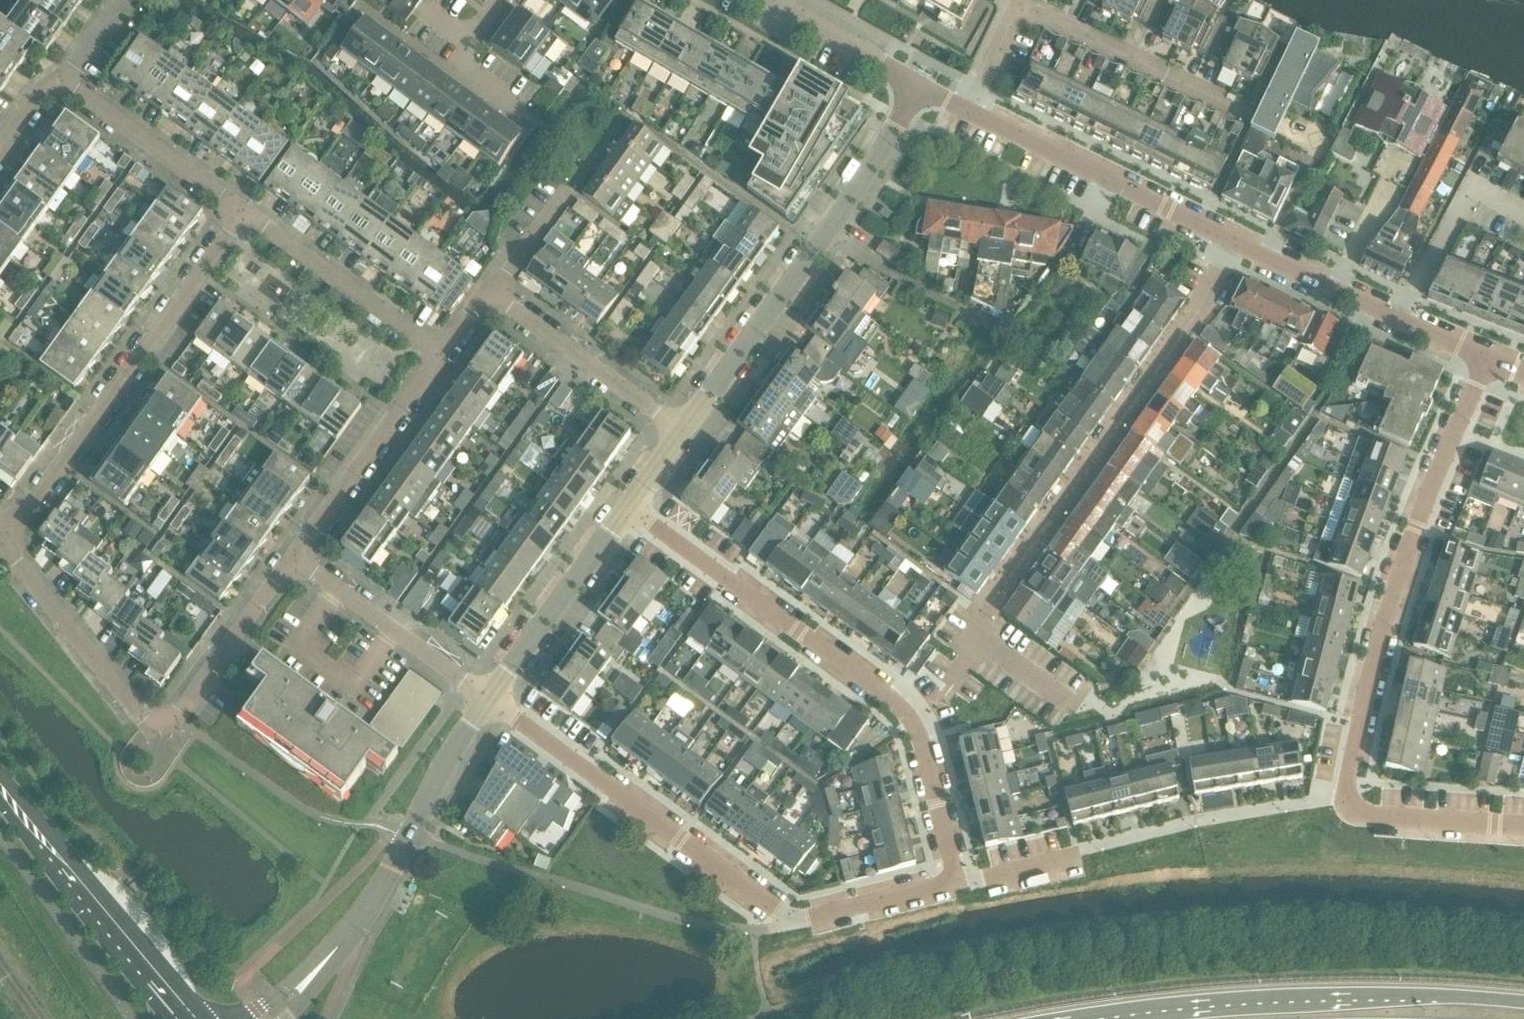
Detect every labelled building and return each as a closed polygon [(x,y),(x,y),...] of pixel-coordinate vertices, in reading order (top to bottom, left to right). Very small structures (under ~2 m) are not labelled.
[(7,22),(7,23),(36,44),(36,45),(46,53),(55,41),(54,40),(54,41),(50,38),(59,25),(64,29),(65,28),(26,0),(23,0),(7,22)] [(65,28),(73,17),(72,16),(71,16),(68,14),(77,1),(81,5),(82,4),(77,0),(26,0),(65,28)] [(288,13),(298,0),(272,0),(288,13)] [(288,13),(306,27),(327,0),(298,0),(288,13)] [(406,23),(423,0),(395,0),(388,10),(406,23)] [(565,5),(593,26),(612,0),(569,0),(565,5)] [(961,31),(979,0),(907,0),(961,31)] [(1116,18),(1125,0),(1093,0),(1099,3),(1100,2),(1105,4),(1102,11),(1116,18)] [(1149,27),(1162,0),(1125,0),(1116,18),(1130,25),(1134,18),(1138,21),(1138,22),(1149,27)] [(1176,47),(1199,0),(1162,0),(1149,27),(1160,33),(1160,31),(1165,34),(1162,40),(1176,47)] [(1209,57),(1227,20),(1217,15),(1219,13),(1201,0),(1199,0),(1176,47),(1191,54),(1194,48),(1199,50),(1198,51),(1209,57)] [(615,43),(633,53),(657,12),(639,1),(635,8),(630,5),(618,26),(623,29),(615,43)] [(339,7),(335,13),(344,20),(349,14),(339,7)] [(518,11),(504,29),(544,59),(558,41),(518,11)] [(1237,23),(1241,15),(1233,11),(1229,19),(1237,23)] [(633,53),(652,64),(676,23),(657,12),(633,53)] [(19,69),(27,57),(26,57),(22,54),(31,42),(36,45),(36,44),(7,23),(7,22),(0,17),(0,55),(19,69)] [(193,21),(190,26),(197,31),(201,26),(202,24),(195,19),(193,21)] [(341,51),(359,64),(383,32),(365,19),(361,25),(351,37),(341,50),(341,51)] [(351,37),(361,25),(353,19),(344,32),(351,37)] [(1223,70),(1237,77),(1260,28),(1238,22),(1237,25),(1227,20),(1209,57),(1220,62),(1221,61),(1226,63),(1223,70)] [(652,64),(670,75),(694,34),(676,23),(652,64)] [(1259,81),(1271,87),(1288,50),(1278,45),(1279,43),(1260,28),(1237,77),(1251,84),(1255,77),(1259,79),(1259,81)] [(544,59),(504,29),(491,47),(531,77),(544,59)] [(344,32),(334,45),(341,50),(351,37),(344,32)] [(359,64),(376,77),(400,45),(383,32),(359,64)] [(670,75),(689,86),(713,44),(694,34),(670,75)] [(136,95),(137,96),(166,56),(141,37),(112,78),(124,87),(125,86),(124,85),(127,82),(139,91),(136,95)] [(1054,49),(1062,53),(1068,41),(1060,37),(1054,49)] [(207,51),(213,55),(222,44),(216,40),(207,51)] [(1271,87),(1251,128),(1274,139),(1290,105),(1310,115),(1309,118),(1310,119),(1315,96),(1347,58),(1346,58),(1340,64),(1293,41),(1289,50),(1288,50),(1271,87)] [(689,86),(708,97),(732,55),(713,44),(689,86)] [(332,63),(341,51),(341,50),(334,45),(325,58),(332,63)] [(376,77),(394,90),(418,58),(400,45),(376,77)] [(1074,58),(1082,62),(1087,51),(1079,47),(1074,58)] [(576,64),(592,76),(600,66),(584,54),(576,64)] [(1,93),(9,82),(8,81),(4,79),(13,66),(18,70),(19,69),(0,55),(0,93),(1,93)] [(708,97),(726,108),(750,66),(732,55),(708,97)] [(160,113),(161,114),(190,73),(166,56),(137,96),(148,104),(149,103),(148,103),(151,99),(164,108),(160,113)] [(1099,56),(1093,68),(1101,72),(1107,60),(1099,56)] [(394,90),(411,103),(435,71),(418,58),(394,90)] [(234,67),(240,72),(243,68),(242,64),(238,61),(234,67)] [(1026,102),(1036,107),(1052,74),(1032,64),(1019,90),(1016,89),(1011,98),(1024,104),(1026,102)] [(726,108),(745,118),(769,77),(750,66),(726,108)] [(1112,77),(1120,81),(1126,70),(1118,66),(1112,77)] [(788,88),(764,129),(752,151),(766,159),(765,161),(773,165),(765,180),(757,176),(747,193),(786,220),(803,196),(862,112),(846,102),(848,98),(842,94),(843,93),(800,68),(788,88)] [(411,103),(428,116),(452,84),(435,71),(411,103)] [(184,131),(185,131),(215,91),(190,73),(161,114),(172,122),(173,121),(176,117),(188,126),(184,131)] [(1045,111),(1055,116),(1071,84),(1052,74),(1036,107),(1035,109),(1044,114),(1045,111)] [(1132,87),(1140,90),(1146,79),(1138,75),(1132,87)] [(1464,83),(1451,108),(1470,118),(1480,99),(1488,103),(1495,88),(1468,75),(1464,83)] [(1379,133),(1388,138),(1415,87),(1414,86),(1411,85),(1407,85),(1406,85),(1402,85),(1399,86),(1380,76),(1355,125),(1377,137),(1379,133)] [(745,118),(764,129),(788,88),(769,77),(745,118)] [(551,80),(546,87),(559,97),(564,89),(551,80)] [(428,116),(446,128),(470,96),(452,84),(428,116)] [(1065,121),(1075,125),(1091,93),(1071,84),(1055,116),(1054,119),(1063,123),(1065,121)] [(1151,96),(1159,100),(1165,88),(1157,84),(1151,96)] [(1415,87),(1388,138),(1398,143),(1396,147),(1418,158),(1444,109),(1425,99),(1424,98),(1424,96),(1422,93),(1421,92),(1420,91),(1418,89),(1415,87)] [(209,148),(210,149),(239,109),(215,91),(185,131),(197,140),(197,139),(197,138),(200,134),(212,143),(209,148)] [(1084,130),(1094,135),(1110,102),(1091,93),(1075,125),(1073,128),(1083,133),(1084,130)] [(1176,94),(1171,105),(1179,109),(1184,98),(1176,94)] [(446,128),(463,141),(487,109),(470,96),(446,128)] [(1103,139),(1114,144),(1129,112),(1110,102),(1094,135),(1093,138),(1102,142),(1103,139)] [(1190,115),(1198,119),(1204,107),(1196,103),(1190,115)] [(382,107),(376,114),(388,124),(394,117),(382,107)] [(1449,113),(1438,133),(1457,143),(1465,147),(1472,133),(1464,129),(1470,118),(1451,108),(1449,113)] [(233,166),(234,167),(263,126),(239,109),(210,149),(221,157),(222,156),(221,156),(224,152),(236,161),(233,166)] [(463,141),(480,154),(504,122),(487,109),(463,141)] [(1123,149),(1133,154),(1149,121),(1129,112),(1114,144),(1112,147),(1121,152),(1123,149)] [(66,113),(53,132),(87,156),(100,138),(66,113)] [(1210,124),(1218,128),(1223,117),(1215,113),(1210,124)] [(1523,165),(1523,119),(1520,117),(1516,126),(1505,120),(1493,143),(1504,148),(1496,162),(1510,170),(1501,188),(1509,192),(1519,174),(1523,165)] [(1142,158),(1152,163),(1168,131),(1149,121),(1133,154),(1132,157),(1141,161),(1142,158)] [(504,122),(480,154),(499,168),(522,135),(504,122)] [(1230,134),(1238,138),(1243,126),(1235,122),(1230,134)] [(340,123),(333,133),(339,137),(345,127),(340,123)] [(402,124),(396,132),(409,142),(415,135),(407,129),(402,124)] [(349,125),(342,135),(350,141),(357,131),(349,125)] [(263,126),(234,167),(245,175),(246,174),(248,170),(261,179),(257,184),(259,185),(288,144),(263,126)] [(634,126),(621,144),(650,165),(663,147),(634,126)] [(1221,200),(1248,213),(1274,160),(1258,152),(1265,136),(1276,141),(1276,140),(1274,139),(1251,128),(1239,154),(1243,155),(1221,200)] [(1347,146),(1353,135),(1342,129),(1330,153),(1352,164),(1358,152),(1347,146)] [(1162,168),(1172,173),(1188,140),(1168,131),(1152,163),(1151,166),(1160,171),(1162,168)] [(53,132),(40,149),(74,174),(87,156),(53,132)] [(1438,133),(1425,158),(1444,168),(1450,157),(1457,143),(1438,133)] [(415,135),(409,142),(421,152),(427,145),(415,135)] [(1181,177),(1191,182),(1207,150),(1188,140),(1172,173),(1170,176),(1180,180),(1181,177)] [(621,144),(609,161),(638,183),(650,165),(621,144)] [(433,146),(426,156),(442,169),(450,159),(433,146)] [(693,147),(689,152),(697,158),(703,149),(698,146),(693,147)] [(288,206),(289,207),(318,166),(317,165),(317,162),(316,159),(312,157),(309,156),(306,157),(293,148),(264,188),(276,197),(277,196),(276,196),(279,192),(292,201),(288,206)] [(40,149),(27,167),(61,191),(74,174),(40,149)] [(1207,150),(1191,182),(1190,185),(1199,189),(1200,187),(1212,192),(1227,160),(1207,150)] [(117,166),(124,171),(132,161),(125,156),(117,166)] [(1425,158),(1412,183),(1431,193),(1444,168),(1425,158)] [(1274,160),(1248,213),(1273,225),(1295,180),(1294,179),(1299,171),(1284,164),(1282,163),(1279,161),(1278,162),(1274,160)] [(609,161),(596,179),(625,200),(638,183),(609,161)] [(734,167),(723,161),(717,172),(727,178),(734,167)] [(1463,167),(1455,163),(1451,171),(1459,175),(1463,167)] [(137,165),(129,175),(136,180),(144,170),(137,165)] [(312,224),(313,224),(343,184),(318,166),(289,207),(300,215),(301,214),(303,210),(316,219),(312,224)] [(27,167),(15,184),(49,209),(54,213),(67,196),(61,191),(27,167)] [(449,182),(456,187),(466,175),(458,169),(449,182)] [(1452,187),(1457,177),(1451,174),(1445,183),(1452,187)] [(415,175),(408,184),(413,188),(420,179),(415,175)] [(466,175),(456,187),(463,193),(473,180),(466,175)] [(686,175),(679,185),(687,192),(695,182),(686,175)] [(705,178),(692,196),(700,203),(714,184),(705,178)] [(625,200),(596,179),(583,197),(620,224),(633,206),(625,200)] [(420,180),(414,188),(418,191),(422,191),(427,185),(420,180)] [(106,181),(99,192),(106,197),(113,187),(106,181)] [(1412,183),(1398,210),(1418,219),(1431,193),(1412,183)] [(15,184),(2,202),(36,227),(49,209),(15,184)] [(336,241),(338,242),(367,202),(343,184),(313,224),(325,233),(325,232),(325,231),(328,227),(340,236),(336,241)] [(687,192),(679,185),(671,196),(680,202),(687,192)] [(1310,216),(1296,209),(1285,231),(1317,247),(1342,196),(1325,187),(1310,216)] [(169,188),(155,206),(189,231),(203,212),(169,188)] [(118,190),(111,200),(118,205),(125,195),(118,190)] [(106,197),(99,192),(92,202),(99,207),(106,197)] [(700,203),(692,196),(678,215),(687,221),(700,203)] [(118,205),(111,200),(103,211),(110,216),(118,205)] [(0,204),(0,227),(23,244),(36,227),(2,202),(0,204)] [(361,259),(362,260),(392,219),(367,202),(338,242),(349,250),(350,249),(349,249),(352,245),(364,254),(361,259)] [(599,216),(579,202),(572,211),(592,226),(599,216)] [(941,256),(944,241),(949,209),(929,205),(926,221),(921,220),(917,226),(915,236),(922,238),(922,239),(930,240),(928,253),(941,256)] [(155,206),(143,223),(177,248),(189,231),(155,206)] [(884,208),(879,215),(887,220),(892,214),(884,208)] [(950,252),(961,254),(967,212),(949,209),(944,241),(952,243),(950,252)] [(750,210),(736,229),(765,250),(779,231),(750,210)] [(1370,246),(1360,267),(1397,285),(1410,256),(1418,219),(1398,210),(1376,240),(1372,247),(1370,246)] [(663,212),(655,224),(663,230),(672,219),(663,212)] [(972,247),(981,248),(986,215),(967,212),(961,254),(971,256),(972,247)] [(471,217),(468,221),(476,228),(486,215),(488,213),(473,215),(471,217)] [(986,215),(981,248),(971,300),(1002,316),(1012,262),(1019,220),(996,216),(986,215)] [(81,216),(73,227),(80,232),(88,222),(81,216)] [(386,277),(416,237),(392,219),(362,260),(374,268),(374,267),(377,263),(389,272),(386,277)] [(672,219),(663,230),(672,236),(681,225),(672,219)] [(598,229),(608,236),(615,227),(604,220),(598,229)] [(1036,223),(1019,220),(1012,262),(1029,265),(1036,223)] [(726,222),(713,240),(752,268),(765,250),(736,229),(726,222)] [(143,223),(130,241),(164,266),(177,248),(143,223)] [(1073,229),(1036,223),(1029,265),(1046,267),(1047,258),(1055,259),(1072,234),(1073,229)] [(649,233),(657,239),(663,230),(655,224),(649,233)] [(1464,231),(1474,236),(1478,230),(1467,224),(1464,231)] [(93,225),(85,235),(93,240),(100,230),(93,225)] [(10,262),(23,244),(0,227),(0,254),(10,262)] [(80,232),(73,227),(66,237),(73,242),(80,232)] [(615,227),(608,236),(619,244),(625,235),(615,227)] [(663,230),(657,239),(666,245),(672,236),(663,230)] [(1096,233),(1081,263),(1091,269),(1089,274),(1087,273),(1085,276),(1087,277),(1087,278),(1099,284),(1111,298),(1111,299),(1111,300),(1126,286),(1128,287),(1148,259),(1096,233)] [(1486,234),(1483,241),(1493,246),(1497,240),(1486,234)] [(93,240),(85,235),(78,246),(85,251),(93,240)] [(410,294),(411,295),(440,255),(416,237),(386,277),(398,286),(399,285),(398,284),(401,281),(413,290),(410,294)] [(699,258),(709,266),(738,287),(752,268),(713,240),(699,258)] [(130,241),(117,259),(151,283),(164,266),(130,241)] [(876,253),(897,268),(905,257),(884,242),(876,253)] [(526,274),(544,288),(566,258),(548,245),(526,274)] [(640,246),(633,254),(644,262),(650,253),(640,246)] [(1508,254),(1519,260),(1522,254),(1511,248),(1508,254)] [(58,253),(51,264),(58,269),(65,258),(58,253)] [(10,262),(0,254),(0,276),(10,262)] [(941,257),(941,256),(928,254),(924,273),(937,276),(941,257)] [(961,254),(958,269),(968,270),(971,256),(961,254)] [(440,255),(411,295),(422,303),(423,302),(425,298),(438,307),(434,312),(436,313),(440,308),(449,315),(473,283),(463,276),(465,273),(440,255)] [(1447,306),(1470,265),(1450,257),(1427,298),(1447,306)] [(65,258),(58,269),(65,274),(72,264),(65,258)] [(544,288),(562,300),(583,271),(566,258),(544,288)] [(117,259),(104,276),(138,301),(151,283),(117,259)] [(651,263),(643,273),(652,280),(659,269),(651,263)] [(43,274),(50,279),(58,269),(51,264),(43,274)] [(1467,314),(1489,272),(1470,265),(1447,306),(1467,314)] [(709,266),(696,284),(725,305),(738,287),(709,266)] [(58,269),(50,279),(57,284),(65,274),(58,269)] [(847,274),(833,293),(862,314),(875,296),(880,300),(889,288),(864,270),(856,280),(847,274)] [(562,300),(579,313),(600,284),(583,271),(562,300)] [(1486,321),(1508,279),(1489,272),(1467,314),(1486,321)] [(652,280),(643,273),(636,283),(644,290),(652,280)] [(1046,291),(1060,300),(1071,283),(1058,274),(1046,291)] [(104,276),(92,294),(126,318),(138,301),(104,276)] [(1154,278),(1142,295),(1174,318),(1187,300),(1154,278)] [(1232,329),(1240,332),(1262,287),(1245,278),(1236,296),(1233,298),(1232,302),(1231,305),(1229,308),(1240,313),(1232,329)] [(1523,293),(1523,286),(1508,279),(1486,321),(1505,328),(1523,293)] [(946,282),(944,292),(953,293),(954,283),(946,282)] [(600,284),(579,313),(597,326),(618,297),(600,284)] [(696,284),(682,302),(711,324),(725,305),(696,284)] [(30,287),(22,297),(29,302),(37,292),(30,287)] [(1255,321),(1265,326),(1280,296),(1262,287),(1240,332),(1248,336),(1255,321)] [(833,293),(819,311),(849,332),(857,338),(870,320),(862,314),(833,293)] [(1505,328),(1514,332),(1518,333),(1518,334),(1523,336),(1523,293),(1505,328)] [(92,294),(79,311),(113,336),(126,318),(92,294)] [(42,295),(35,305),(42,311),(49,300),(42,295)] [(1122,295),(1116,304),(1122,308),(1128,299),(1122,295)] [(1142,295),(1130,312),(1162,335),(1174,318),(1142,295)] [(1268,346),(1276,350),(1298,304),(1280,296),(1265,326),(1275,331),(1268,346)] [(29,302),(22,297),(15,307),(22,312),(29,302)] [(1122,308),(1116,304),(1111,299),(1105,307),(1117,315),(1122,308)] [(623,300),(616,311),(625,317),(632,307),(623,300)] [(682,302),(669,321),(698,342),(711,324),(682,302)] [(1291,339),(1302,344),(1317,314),(1298,304),(1276,350),(1283,353),(1291,339)] [(42,311),(35,305),(27,316),(34,321),(42,311)] [(195,339),(213,352),(238,318),(220,305),(195,339)] [(79,311),(66,329),(100,353),(113,336),(79,311)] [(625,317),(616,311),(609,321),(617,327),(625,317)] [(815,337),(807,347),(833,365),(841,354),(836,350),(849,332),(819,311),(806,330),(815,337)] [(1113,326),(1117,329),(1150,352),(1162,335),(1130,312),(1125,319),(1120,316),(1113,326)] [(939,314),(935,326),(944,329),(948,317),(939,314)] [(1302,344),(1293,362),(1302,367),(1321,377),(1331,358),(1323,354),(1338,324),(1317,314),(1302,344)] [(213,352),(231,365),(255,331),(238,318),(213,352)] [(6,334),(12,326),(4,320),(0,326),(0,329),(6,334)] [(669,321),(655,339),(685,361),(698,342),(669,321)] [(1088,334),(1098,341),(1102,335),(1092,328),(1088,334)] [(1206,330),(1200,338),(1223,355),(1227,348),(1230,345),(1207,328),(1206,330)] [(66,329),(53,346),(87,371),(100,353),(66,329)] [(1117,329),(1105,347),(1138,370),(1150,352),(1117,329)] [(16,331),(9,341),(16,347),(23,336),(16,331)] [(231,365),(248,377),(273,343),(255,331),(231,365)] [(495,336),(481,354),(510,376),(523,358),(528,361),(533,355),(509,337),(504,343),(495,336)] [(685,361),(655,339),(642,358),(671,380),(685,361)] [(1090,344),(1082,339),(1074,350),(1082,356),(1090,344)] [(248,377),(266,390),(290,356),(273,343),(248,377)] [(1196,343),(1184,360),(1229,392),(1236,382),(1214,367),(1219,360),(1196,343)] [(87,371),(53,346),(40,365),(74,389),(87,371)] [(791,350),(777,369),(806,390),(814,380),(820,384),(827,385),(833,382),(841,371),(833,365),(807,347),(800,357),(791,350)] [(1105,347),(1093,364),(1125,387),(1138,370),(1105,347)] [(1223,355),(1233,362),(1237,355),(1227,348),(1223,355)] [(1391,406),(1378,435),(1409,449),(1426,409),(1421,407),(1424,401),(1429,403),(1443,372),(1412,359),(1408,367),(1402,365),(1402,364),(1371,350),(1357,381),(1386,394),(1383,402),(1391,406)] [(481,354),(469,372),(498,393),(510,376),(481,354)] [(266,390),(283,403),(308,369),(290,356),(266,390)] [(1184,360),(1171,377),(1195,394),(1200,387),(1222,403),(1229,392),(1184,360)] [(172,371),(182,378),(187,371),(177,364),(172,371)] [(995,378),(1008,387),(1017,373),(1003,364),(995,378)] [(1080,371),(1076,377),(1113,404),(1125,387),(1093,364),(1085,374),(1080,371)] [(915,365),(908,375),(916,382),(924,371),(915,365)] [(1245,371),(1255,378),(1260,371),(1250,365),(1245,371)] [(283,403),(301,415),(325,381),(308,369),(283,403)] [(806,390),(777,369),(764,388),(804,417),(817,398),(806,390)] [(1260,371),(1255,378),(1265,385),(1270,378),(1260,371)] [(1316,392),(1286,371),(1272,391),(1309,416),(1315,407),(1308,402),(1316,392)] [(469,372),(456,389),(485,410),(498,393),(469,372)] [(535,393),(544,400),(558,381),(548,374),(535,393)] [(168,376),(155,394),(189,419),(202,401),(168,376)] [(973,387),(996,402),(1006,388),(989,376),(982,387),(976,383),(973,387)] [(1076,387),(1069,398),(1101,421),(1113,404),(1076,377),(1071,384),(1076,387)] [(1161,392),(1159,395),(1193,419),(1206,428),(1212,419),(1208,416),(1209,415),(1200,408),(1190,401),(1195,394),(1171,377),(1163,388),(1161,392)] [(301,415),(318,428),(343,394),(325,381),(301,415)] [(197,389),(207,397),(212,390),(202,382),(197,389)] [(549,403),(559,410),(572,392),(563,385),(549,403)] [(764,388),(750,406),(790,435),(804,417),(764,388)] [(991,400),(973,388),(962,404),(980,417),(991,400)] [(456,389),(443,407),(472,428),(485,410),(456,389)] [(212,390),(207,397),(217,404),(222,397),(212,390)] [(155,394),(142,412),(176,436),(189,419),(155,394)] [(343,394),(318,428),(337,441),(361,407),(343,394)] [(1154,402),(1147,412),(1170,429),(1175,422),(1185,429),(1193,419),(1159,395),(1156,398),(1154,402)] [(68,396),(61,405),(68,410),(74,401),(68,396)] [(1069,398),(1056,415),(1089,438),(1101,421),(1069,398)] [(902,401),(896,410),(899,413),(907,419),(914,410),(902,401)] [(529,403),(523,411),(531,417),(537,409),(529,403)] [(746,432),(738,442),(764,460),(772,450),(777,454),(790,435),(750,406),(736,425),(746,432)] [(443,407),(431,424),(460,445),(472,428),(443,407)] [(232,415),(242,422),(247,415),(237,408),(232,415)] [(950,422),(964,431),(973,419),(959,409),(950,422)] [(1044,432),(1043,434),(1076,457),(1089,438),(1056,415),(1048,409),(1036,427),(1044,432)] [(1282,430),(1293,438),(1307,418),(1296,410),(1282,430)] [(56,412),(42,431),(51,437),(65,418),(56,412)] [(142,412),(129,429),(163,454),(176,436),(142,412)] [(1147,412),(1132,433),(1165,456),(1180,467),(1195,446),(1180,436),(1175,443),(1165,436),(1170,429),(1147,412)] [(543,413),(537,421),(545,427),(551,419),(543,413)] [(602,414),(588,432),(617,453),(631,435),(602,414)] [(892,414),(885,423),(892,429),(899,419),(892,414)] [(247,415),(242,422),(253,430),(258,423),(247,415)] [(998,419),(993,426),(1005,434),(1010,427),(998,419)] [(517,420),(511,429),(519,434),(525,426),(517,420)] [(545,427),(537,421),(531,429),(539,435),(545,427)] [(949,421),(938,435),(951,444),(962,430),(949,421)] [(431,424),(418,441),(447,463),(460,445),(431,424)] [(11,446),(12,446),(16,441),(0,429),(0,460),(11,446)] [(129,429),(117,447),(151,471),(163,454),(129,429)] [(223,429),(216,439),(223,444),(230,434),(223,429)] [(519,434),(511,429),(505,437),(513,443),(519,434)] [(881,429),(874,437),(885,445),(891,436),(881,429)] [(588,432),(576,449),(605,471),(617,453),(588,432)] [(267,440),(277,448),(282,441),(272,433),(267,440)] [(1132,433),(1119,450),(1161,480),(1168,470),(1159,463),(1165,456),(1132,433)] [(1275,444),(1283,449),(1291,438),(1283,433),(1275,444)] [(1312,433),(1307,441),(1315,446),(1320,439),(1312,433)] [(1043,434),(1030,453),(1062,476),(1076,457),(1043,434)] [(235,437),(228,447),(235,452),(242,442),(235,437)] [(854,438),(847,449),(856,455),(863,445),(854,438)] [(223,444),(216,439),(208,449),(216,454),(223,444)] [(1405,456),(1358,439),(1351,460),(1398,477),(1405,456)] [(282,441),(277,448),(288,455),(293,448),(282,441)] [(418,441),(405,459),(434,480),(435,480),(447,463),(418,441)] [(1315,446),(1307,441),(1302,448),(1310,454),(1315,446)] [(553,460),(563,467),(592,488),(605,471),(576,449),(566,442),(553,460)] [(722,445),(708,464),(737,486),(743,490),(764,460),(738,442),(731,452),(722,445)] [(937,443),(927,456),(940,466),(950,453),(937,443)] [(16,484),(33,462),(12,446),(11,446),(0,460),(0,473),(16,484)] [(117,447),(104,464),(138,489),(151,471),(117,447)] [(235,452),(228,447),(215,465),(222,470),(235,452)] [(518,448),(512,456),(520,462),(526,454),(518,448)] [(856,455),(847,449),(840,459),(848,465),(856,455)] [(869,450),(863,459),(875,468),(881,459),(869,450)] [(1119,450),(1107,467),(1140,491),(1149,497),(1161,480),(1119,450)] [(1030,453),(1018,470),(1050,493),(1062,476),(1030,453)] [(276,454),(262,472),(296,497),(310,479),(276,454)] [(491,455),(485,464),(493,469),(499,461),(491,455)] [(1484,457),(1467,499),(1494,510),(1498,498),(1512,463),(1492,455),(1490,460),(1484,457)] [(520,462),(512,456),(506,464),(514,470),(520,462)] [(1264,457),(1258,466),(1267,472),(1274,464),(1264,457)] [(318,467),(308,459),(303,466),(313,474),(318,467)] [(405,459),(393,476),(430,503),(438,492),(436,491),(441,484),(435,480),(434,480),(405,459)] [(563,467),(553,460),(541,477),(550,484),(579,505),(592,488),(563,467)] [(1351,460),(1343,480),(1390,497),(1398,477),(1351,460)] [(1498,498),(1518,506),(1523,492),(1523,467),(1512,463),(1498,498)] [(138,489),(104,464),(91,482),(125,507),(138,489)] [(493,469),(485,464),(479,472),(487,478),(493,469)] [(708,464),(695,483),(724,504),(737,486),(708,464)] [(927,483),(934,488),(941,479),(934,474),(921,464),(915,473),(927,483)] [(201,465),(193,476),(200,481),(208,470),(201,465)] [(241,484),(250,490),(284,514),(296,497),(262,472),(254,466),(241,484)] [(1107,467),(1095,485),(1127,508),(1140,491),(1107,467)] [(1287,469),(1282,476),(1290,482),(1295,474),(1287,469)] [(208,470),(200,481),(207,486),(214,475),(208,470)] [(1018,470),(1006,487),(1038,510),(1050,493),(1018,470)] [(499,473),(486,491),(494,497),(500,489),(507,479),(499,473)] [(912,473),(900,489),(915,500),(927,483),(912,473)] [(863,488),(843,474),(827,497),(830,498),(838,507),(850,506),(863,488)] [(186,486),(193,491),(200,481),(193,476),(186,486)] [(393,476),(380,494),(409,515),(415,520),(420,513),(422,514),(430,503),(393,476)] [(1290,482),(1282,476),(1277,483),(1285,489),(1290,482)] [(1343,480),(1336,500),(1383,517),(1390,497),(1343,480)] [(200,481),(193,491),(200,496),(207,486),(200,481)] [(724,504),(695,483),(691,488),(681,502),(710,523),(724,504)] [(550,484),(538,502),(567,523),(579,505),(550,484)] [(1095,485),(1082,502),(1115,525),(1122,530),(1134,513),(1127,508),(1095,485)] [(1006,487),(994,504),(1026,527),(1038,510),(1006,487)] [(898,489),(886,505),(897,513),(909,497),(898,489)] [(250,490),(237,507),(271,532),(284,514),(250,490)] [(466,490),(460,499),(468,504),(474,496),(466,490)] [(486,491),(480,499),(488,505),(494,497),(486,491)] [(801,501),(812,506),(815,498),(804,493),(801,501)] [(380,494),(367,511),(396,532),(409,515),(380,494)] [(984,496),(971,514),(1014,544),(1026,527),(994,504),(984,496)] [(173,498),(165,509),(172,514),(180,503),(173,498)] [(815,498),(812,506),(823,510),(826,503),(815,498)] [(468,504),(460,499),(454,507),(462,513),(468,504)] [(1336,500),(1328,520),(1375,538),(1383,517),(1336,500)] [(538,502),(525,519),(554,540),(567,523),(538,502)] [(1082,502),(1070,519),(1103,542),(1115,525),(1082,502)] [(869,526),(880,535),(897,513),(886,505),(869,526)] [(1260,506),(1255,514),(1263,519),(1268,512),(1260,506)] [(185,507),(177,517),(184,522),(192,512),(185,507)] [(237,507),(224,525),(258,550),(271,532),(237,507)] [(172,514),(165,509),(158,519),(165,524),(172,514)] [(1228,510),(1219,523),(1228,529),(1237,516),(1228,510)] [(367,511),(355,529),(384,550),(396,532),(367,511)] [(750,524),(759,530),(767,520),(758,513),(750,524)] [(39,537),(61,553),(74,536),(75,537),(79,531),(56,514),(39,537)] [(506,532),(512,537),(541,558),(554,540),(525,519),(518,514),(506,532)] [(959,531),(969,539),(1001,562),(1014,544),(971,514),(959,531)] [(1263,519),(1255,514),(1250,521),(1258,527),(1263,519)] [(184,522),(177,517),(170,527),(177,533),(184,522)] [(467,518),(461,526),(469,532),(475,524),(467,518)] [(837,525),(846,532),(851,526),(841,519),(837,525)] [(1070,519),(1058,536),(1090,559),(1103,542),(1070,519)] [(759,530),(750,524),(746,520),(732,539),(745,549),(759,530)] [(1328,520),(1321,541),(1368,558),(1375,538),(1328,520)] [(1227,530),(1215,521),(1206,533),(1218,542),(1227,530)] [(127,531),(137,538),(142,529),(133,522),(127,531)] [(748,555),(767,568),(790,537),(771,524),(748,555)] [(224,525),(211,542),(246,567),(258,550),(224,525)] [(441,525),(435,534),(443,539),(449,531),(441,525)] [(469,532),(461,526),(455,534),(463,540),(469,532)] [(851,526),(846,532),(856,539),(861,533),(851,526)] [(384,550),(355,529),(341,547),(351,554),(344,563),(364,577),(384,550)] [(146,531),(139,540),(148,547),(155,537),(146,531)] [(443,539),(435,534),(429,542),(437,548),(443,539)] [(1466,543),(1474,546),(1477,536),(1469,534),(1466,543)] [(57,558),(78,574),(79,575),(91,558),(92,558),(96,553),(75,537),(74,536),(61,553),(57,558)] [(1048,550),(1046,553),(1089,584),(1098,591),(1109,574),(1090,559),(1058,536),(1048,550)] [(1477,536),(1474,546),(1483,548),(1486,539),(1477,536)] [(1489,546),(1500,551),(1504,540),(1494,536),(1489,546)] [(512,537),(500,554),(529,575),(541,558),(512,537)] [(767,568),(784,581),(807,549),(790,537),(767,568)] [(1215,545),(1203,537),(1193,551),(1206,560),(1216,546),(1215,545)] [(1001,562),(969,539),(957,555),(989,578),(1001,562)] [(784,581),(801,594),(830,554),(813,541),(807,549),(784,581)] [(1368,558),(1321,541),(1313,561),(1360,579),(1368,558)] [(211,542),(199,560),(233,585),(246,567),(211,542)] [(159,543),(151,553),(159,558),(166,548),(159,543)] [(1446,543),(1439,564),(1475,576),(1482,555),(1446,543)] [(871,551),(881,558),(886,551),(876,544),(871,551)] [(1523,555),(1523,545),(1517,544),(1516,553),(1523,555)] [(416,559),(424,565),(430,557),(422,551),(416,559)] [(886,551),(881,558),(891,565),(895,558),(886,551)] [(1187,552),(1175,569),(1191,581),(1203,563),(1187,552)] [(441,553),(435,561),(443,567),(449,559),(441,553)] [(1043,557),(1033,571),(1076,602),(1089,584),(1046,553),(1043,557)] [(500,554),(487,571),(516,592),(529,575),(500,554)] [(801,594),(819,606),(842,575),(848,567),(830,554),(801,594)] [(957,555),(944,573),(977,596),(989,578),(957,555)] [(74,580),(95,595),(96,596),(108,579),(109,580),(113,574),(92,558),(91,558),(79,575),(78,574),(74,580)] [(233,585),(199,560),(186,578),(219,603),(233,585)] [(638,560),(625,579),(654,600),(668,581),(638,560)] [(443,567),(435,561),(429,569),(437,575),(443,567)] [(389,582),(395,586),(388,595),(398,602),(418,575),(403,564),(389,582)] [(1439,564),(1432,585),(1469,596),(1475,576),(1439,564)] [(906,576),(916,584),(920,577),(911,570),(906,576)] [(487,571),(474,589),(503,610),(516,592),(487,571)] [(1033,571),(1021,589),(1064,619),(1076,602),(1033,571)] [(162,572),(153,585),(163,592),(172,579),(162,572)] [(1172,574),(1163,587),(1169,592),(1178,598),(1188,585),(1172,574)] [(819,606),(836,619),(859,587),(842,575),(819,606)] [(1265,576),(1263,585),(1273,587),(1275,578),(1265,576)] [(920,577),(916,584),(925,591),(930,584),(920,577)] [(1321,577),(1315,598),(1352,608),(1358,587),(1321,577)] [(402,605),(417,616),(433,595),(428,591),(432,585),(422,578),(402,605)] [(447,596),(462,606),(491,627),(503,610),(474,589),(460,578),(447,596)] [(91,601),(112,617),(113,617),(125,600),(126,601),(130,595),(109,580),(108,579),(96,596),(95,595),(91,601)] [(625,579),(611,597),(640,619),(654,600),(625,579)] [(1154,581),(1145,595),(1159,605),(1169,592),(1163,587),(1154,581)] [(182,584),(177,591),(190,600),(195,594),(182,584)] [(1273,587),(1263,585),(1261,593),(1270,596),(1273,587)] [(1432,585),(1426,605),(1462,617),(1469,596),(1432,585)] [(836,619),(854,632),(877,600),(859,587),(836,619)] [(1009,606),(1003,614),(1046,645),(1064,619),(1021,589),(1018,592),(1008,606),(1009,606)] [(1517,589),(1514,597),(1523,601),(1523,599),(1523,591),(1517,589)] [(678,590),(671,600),(678,605),(686,595),(678,590)] [(196,594),(191,600),(212,615),(216,609),(196,594)] [(946,596),(941,603),(951,610),(956,603),(946,596)] [(607,623),(599,633),(625,652),(633,658),(640,647),(640,641),(639,635),(632,630),(640,619),(611,597),(597,616),(607,623)] [(1315,598),(1310,619),(1347,629),(1352,608),(1315,598)] [(108,622),(129,638),(130,639),(142,622),(143,622),(147,617),(126,601),(125,600),(113,617),(112,617),(108,622)] [(854,632),(871,644),(894,613),(877,600),(854,632)] [(1426,605),(1420,626),(1456,637),(1462,617),(1426,605)] [(491,627),(462,606),(449,624),(444,620),(437,630),(460,647),(466,638),(477,646),(491,627)] [(687,639),(705,653),(728,621),(710,608),(687,639)] [(1157,608),(1149,618),(1165,630),(1172,620),(1157,608)] [(688,609),(681,620),(689,626),(697,616),(688,609)] [(871,644),(889,657),(912,626),(894,613),(871,644)] [(1249,616),(1246,625),(1256,627),(1258,619),(1249,616)] [(1297,638),(1305,640),(1341,650),(1347,629),(1310,619),(1302,617),(1297,638)] [(689,626),(681,620),(673,630),(682,636),(689,626)] [(705,653),(723,665),(746,634),(728,621),(705,653)] [(1506,621),(1503,630),(1512,633),(1515,624),(1506,621)] [(125,644),(146,659),(147,660),(159,643),(160,644),(165,638),(143,622),(142,622),(130,639),(129,638),(125,644)] [(1256,627),(1246,625),(1244,634),(1254,636),(1256,627)] [(912,626),(889,657),(916,677),(936,651),(935,650),(926,644),(930,639),(912,626)] [(1456,637),(1420,626),(1413,647),(1449,658),(1456,637)] [(1133,627),(1126,637),(1148,653),(1155,643),(1133,627)] [(1503,630),(1497,628),(1490,647),(1505,653),(1505,651),(1512,633),(1503,630)] [(583,637),(569,656),(598,677),(611,659),(617,663),(625,652),(599,633),(592,643),(583,637)] [(147,660),(146,659),(142,665),(165,682),(181,660),(185,662),(192,652),(167,634),(165,638),(160,644),(159,643),(147,660)] [(723,665),(740,678),(763,646),(746,634),(723,665)] [(1305,640),(1299,661),(1336,671),(1341,650),(1305,640)] [(740,678),(758,691),(781,659),(763,646),(740,678)] [(1135,652),(1126,664),(1135,670),(1144,658),(1135,652)] [(569,656),(556,674),(585,695),(598,677),(569,656)] [(261,731),(286,749),(281,757),(299,769),(304,762),(329,780),(323,787),(342,801),(343,800),(342,799),(371,760),(386,771),(398,755),(395,753),(399,747),(402,750),(441,695),(410,672),(370,727),(374,729),(370,735),(347,718),(343,722),(321,706),(324,702),(264,658),(252,674),(268,685),(239,725),(238,724),(238,725),(256,739),(261,731)] [(758,691),(775,703),(798,672),(781,659),(758,691)] [(1244,659),(1241,668),(1251,671),(1253,662),(1244,659)] [(1299,661),(1294,682),(1331,691),(1336,671),(1299,661)] [(1409,662),(1404,684),(1441,692),(1446,670),(1409,662)] [(1491,676),(1500,678),(1502,669),(1479,663),(1476,672),(1491,676)] [(665,670),(675,677),(679,671),(670,664),(665,670)] [(1251,671),(1241,668),(1239,677),(1248,679),(1251,671)] [(1502,669),(1500,678),(1509,680),(1511,672),(1502,669)] [(691,671),(683,683),(700,696),(705,690),(709,684),(691,671)] [(775,703),(793,716),(816,684),(798,672),(775,703)] [(585,695),(556,674),(542,693),(571,714),(585,695)] [(671,682),(661,675),(657,682),(666,689),(671,682)] [(1489,685),(1498,687),(1500,678),(1491,676),(1489,685)] [(1500,678),(1498,687),(1507,689),(1509,680),(1500,678)] [(1331,691),(1294,682),(1288,703),(1325,713),(1331,691)] [(635,684),(625,697),(634,703),(643,690),(635,684)] [(793,716),(810,729),(833,697),(816,684),(793,716)] [(1404,684),(1399,705),(1437,713),(1441,692),(1404,684)] [(705,690),(700,696),(710,703),(715,697),(705,690)] [(682,700),(692,707),(697,701),(687,694),(682,700)] [(810,729),(827,741),(850,710),(833,697),(810,729)] [(1499,708),(1513,712),(1516,700),(1502,697),(1499,708)] [(1231,698),(1223,700),(1225,709),(1234,707),(1231,698)] [(1225,709),(1223,700),(1214,702),(1216,712),(1225,709)] [(697,701),(692,707),(702,714),(706,708),(697,701)] [(619,704),(612,715),(620,721),(628,711),(619,704)] [(1176,705),(1168,708),(1170,717),(1179,715),(1176,705)] [(1261,715),(1270,717),(1272,708),(1264,705),(1261,715)] [(1399,705),(1395,726),(1432,734),(1437,713),(1399,705)] [(726,714),(735,721),(740,715),(730,708),(726,714)] [(1170,717),(1168,708),(1134,716),(1137,727),(1162,721),(1161,719),(1170,717)] [(1272,708),(1270,717),(1279,719),(1281,710),(1272,708)] [(1496,708),(1491,729),(1503,732),(1507,711),(1496,708)] [(850,710),(827,741),(846,754),(869,723),(850,710)] [(611,744),(629,757),(652,725),(634,712),(611,744)] [(1478,713),(1476,722),(1486,724),(1488,715),(1478,713)] [(620,721),(612,715),(604,725),(613,731),(620,721)] [(740,715),(735,721),(745,728),(750,722),(740,715)] [(1306,717),(1304,726),(1313,729),(1315,719),(1306,717)] [(717,726),(727,733),(732,726),(722,719),(717,726)] [(1486,724),(1476,722),(1474,730),(1483,733),(1486,724)] [(629,757),(647,770),(670,738),(652,725),(629,757)] [(1124,725),(1115,727),(1118,736),(1127,734),(1124,725)] [(732,726),(727,733),(737,740),(741,733),(732,726)] [(1395,726),(1390,747),(1427,755),(1432,734),(1395,726)] [(1118,736),(1115,727),(1107,729),(1109,739),(1118,736)] [(1491,729),(1486,749),(1498,752),(1503,732),(1491,729)] [(670,738),(647,770),(664,782),(687,751),(693,742),(676,730),(670,738)] [(761,740),(770,747),(775,740),(765,733),(761,740)] [(959,743),(964,764),(1001,755),(996,733),(959,743)] [(1034,737),(1037,746),(1046,743),(1044,735),(1034,737)] [(1082,735),(1074,737),(1076,747),(1085,745),(1082,735)] [(1076,747),(1074,737),(1065,739),(1067,749),(1076,747)] [(775,740),(770,747),(780,754),(785,747),(775,740)] [(1296,741),(1274,745),(1280,782),(1302,779),(1296,741)] [(1046,743),(1037,746),(1039,755),(1048,752),(1046,743)] [(1274,745),(1253,748),(1259,786),(1280,782),(1274,745)] [(507,747),(494,771),(539,804),(528,821),(545,834),(553,824),(563,831),(570,813),(564,809),(574,795),(507,747)] [(1427,755),(1390,747),(1385,768),(1422,777),(1427,755)] [(1253,748),(1232,751),(1238,789),(1259,786),(1253,748)] [(758,755),(768,763),(773,756),(763,749),(758,755)] [(664,782),(682,795),(705,763),(687,751),(664,782)] [(805,752),(800,758),(810,765),(817,756),(810,751),(805,752)] [(1147,768),(1148,768),(1157,805),(1179,800),(1171,769),(1180,767),(1176,751),(1145,759),(1147,768)] [(1232,751),(1211,755),(1217,792),(1238,789),(1232,751)] [(1485,754),(1478,780),(1494,784),(1500,758),(1485,754)] [(964,764),(969,785),(1006,776),(1001,755),(964,764)] [(1217,792),(1211,755),(1189,758),(1195,796),(1217,792)] [(1468,755),(1466,764),(1475,766),(1478,757),(1468,755)] [(773,756),(768,763),(778,770),(782,763),(773,756)] [(795,765),(805,772),(810,766),(800,759),(795,765)] [(852,769),(857,791),(894,782),(889,760),(852,769)] [(705,763),(682,795),(700,808),(723,777),(705,763)] [(1475,766),(1466,764),(1464,772),(1473,775),(1475,766)] [(810,766),(805,772),(815,779),(819,773),(810,766)] [(1147,768),(1127,774),(1136,811),(1157,805),(1148,768),(1147,768)] [(1083,774),(1085,784),(1095,821),(1115,816),(1106,779),(1104,769),(1083,774)] [(539,804),(494,771),(464,825),(495,848),(496,847),(508,830),(517,836),(528,821),(539,804)] [(793,781),(803,788),(808,781),(798,774),(793,781)] [(1127,774),(1106,779),(1115,816),(1136,811),(1127,774)] [(969,785),(975,806),(1012,797),(1006,776),(969,785)] [(1045,779),(1047,788),(1057,785),(1054,777),(1045,779)] [(705,812),(723,825),(746,793),(728,780),(705,812)] [(808,781),(803,788),(813,795),(817,788),(808,781)] [(857,791),(862,812),(899,803),(894,782),(857,791)] [(1095,821),(1085,784),(1064,789),(1073,826),(1095,821)] [(1057,785),(1047,788),(1049,796),(1059,794),(1057,785)] [(723,825),(740,837),(763,806),(769,798),(751,786),(746,793),(723,825)] [(825,791),(827,799),(836,796),(834,788),(825,791)] [(836,796),(827,799),(830,808),(839,805),(836,796)] [(975,806),(980,827),(1017,817),(1012,797),(975,806)] [(862,812),(868,833),(905,824),(899,803),(862,812)] [(740,837),(758,850),(781,819),(763,806),(740,837)] [(825,814),(816,807),(811,814),(821,821),(825,814)] [(1017,817),(980,827),(985,848),(1022,839),(1017,817)] [(833,819),(827,821),(830,830),(829,839),(839,840),(840,831),(837,818),(833,819)] [(758,850),(775,863),(798,831),(781,819),(758,850)] [(1055,821),(1058,830),(1067,828),(1065,819),(1055,821)] [(868,833),(873,854),(910,844),(905,824),(868,833)] [(798,831),(775,863),(793,876),(797,871),(805,877),(817,860),(809,854),(816,844),(798,831)] [(839,840),(829,839),(828,848),(838,849),(839,840)] [(910,844),(873,854),(878,875),(915,866),(910,844)] [(539,856),(534,868),(546,872),(550,861),(539,856)] [(855,881),(853,872),(843,875),(845,884),(855,881)]
